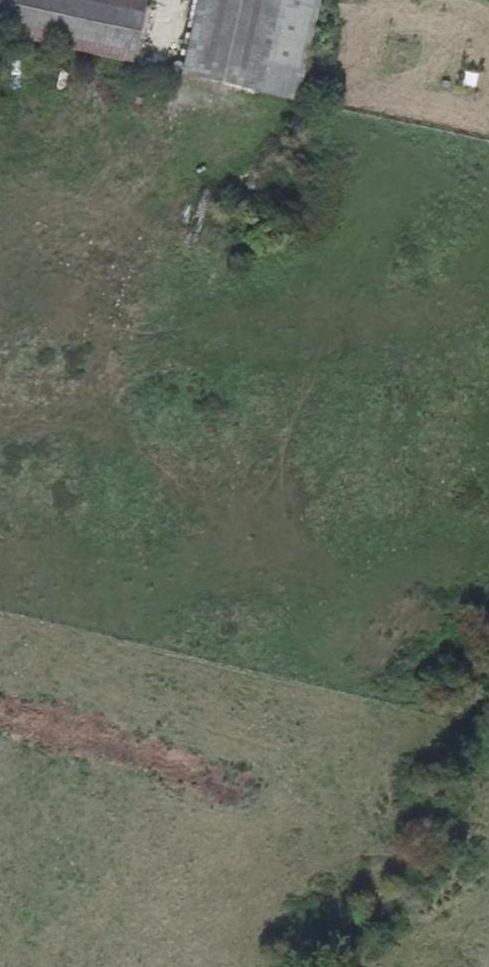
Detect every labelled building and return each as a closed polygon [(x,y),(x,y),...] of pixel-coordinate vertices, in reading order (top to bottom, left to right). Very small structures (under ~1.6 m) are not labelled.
[(128,50),(136,0),(0,0),(0,23),(128,50)] [(185,67),(293,91),(313,0),(199,0),(185,67)]
